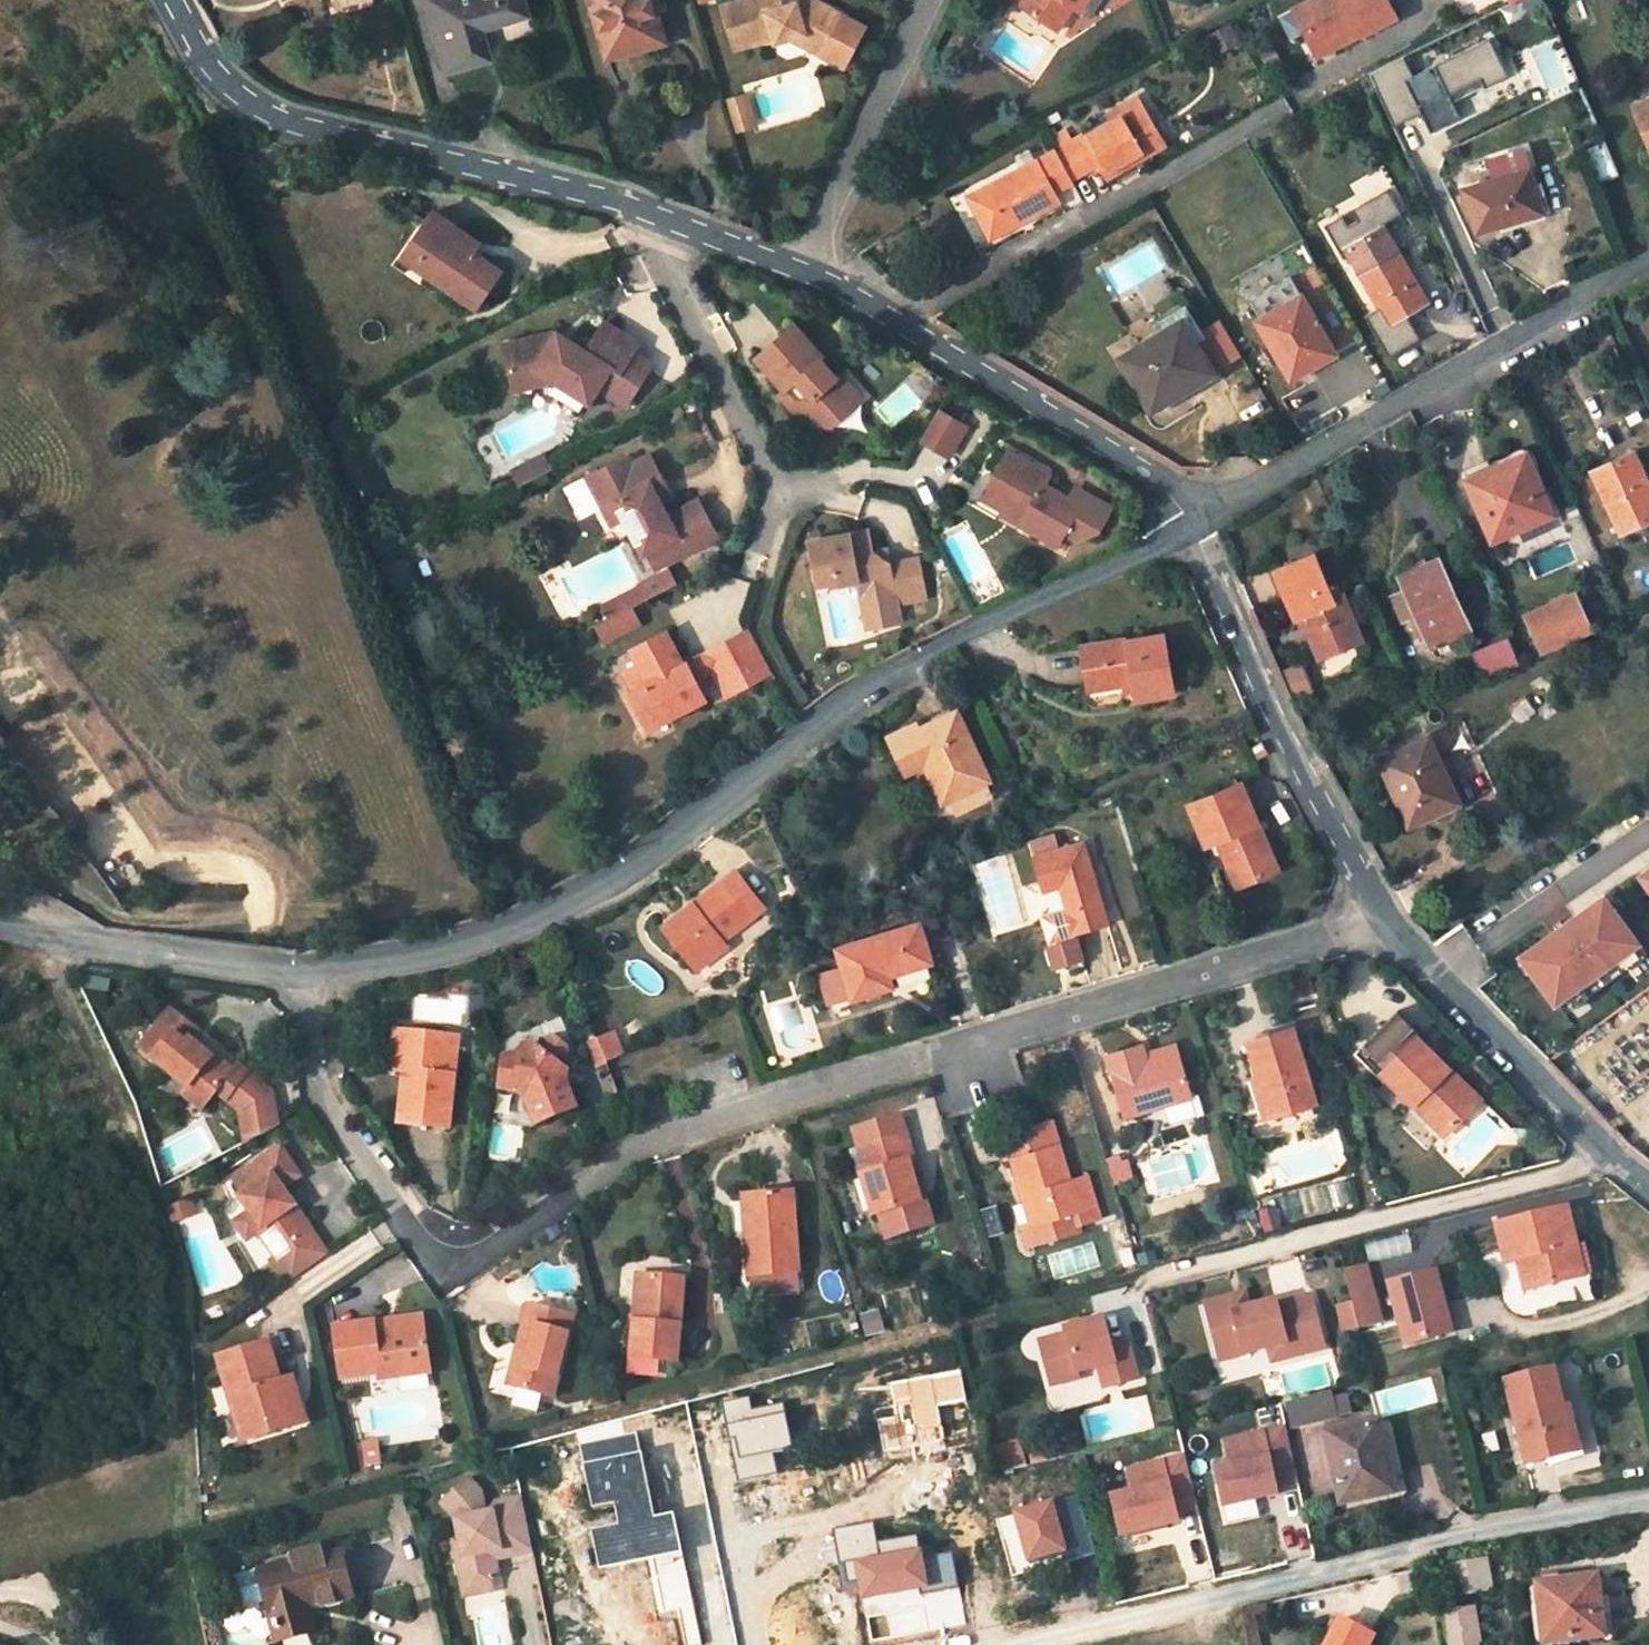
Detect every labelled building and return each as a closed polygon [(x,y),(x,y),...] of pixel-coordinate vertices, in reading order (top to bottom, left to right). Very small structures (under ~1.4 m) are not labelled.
[(336,9),(364,0),(333,0),(336,9)] [(520,0),(427,0),(448,72),(489,61),(478,25),(487,22),(490,27),(525,16),(520,0)] [(606,59),(664,42),(656,12),(653,0),(590,0),(606,59)] [(660,0),(653,0),(656,12),(663,10),(660,0)] [(846,11),(825,0),(733,0),(724,3),(738,45),(776,34),(777,39),(794,33),(808,29),(831,41),(826,50),(847,61),(867,22),(846,11)] [(1026,0),(1007,0),(1021,8),(1026,0)] [(1073,8),(1079,0),(1026,0),(1021,8),(1058,33),(1073,8)] [(1073,8),(1080,13),(1089,0),(1079,0),(1073,8)] [(1386,0),(1314,0),(1299,7),(1308,25),(1302,27),(1313,50),(1356,29),(1359,35),(1395,18),(1386,0)] [(1294,10),(1302,27),(1308,25),(1299,7),(1294,10)] [(983,30),(992,35),(997,26),(989,20),(983,30)] [(794,33),(826,50),(831,41),(808,29),(794,33)] [(1317,57),(1359,35),(1356,29),(1313,50),(1317,57)] [(1405,56),(1369,73),(1393,126),(1420,113),(1430,133),(1459,119),(1451,102),(1448,94),(1480,79),(1484,86),(1484,88),(1508,77),(1490,38),(1413,75),(1405,56)] [(1484,86),(1480,79),(1448,94),(1451,102),(1484,86)] [(744,95),(725,99),(728,110),(747,105),(744,95)] [(1139,97),(1110,114),(1115,122),(1143,104),(1139,97)] [(1633,108),(1648,146),(1648,102),(1633,108)] [(1115,122),(1086,139),(1084,136),(1058,152),(1073,179),(1101,163),(1110,179),(1167,145),(1143,104),(1115,122)] [(753,126),(747,105),(728,110),(734,132),(753,126)] [(1492,181),(1462,191),(1474,232),(1542,212),(1523,150),(1487,161),(1492,181)] [(1058,152),(980,194),(1003,236),(1061,204),(1055,193),(1075,183),(1073,179),(1058,152)] [(1342,259),(1349,255),(1343,246),(1380,224),(1399,213),(1386,189),(1350,209),(1356,220),(1346,226),(1339,216),(1323,225),(1342,259)] [(980,194),(971,199),(993,241),(1003,236),(980,194)] [(462,238),(432,219),(414,246),(428,256),(417,272),(477,313),(500,277),(472,258),(456,248),(462,238)] [(1380,224),(1343,246),(1349,255),(1379,307),(1388,323),(1404,314),(1425,302),(1380,224)] [(478,250),(462,238),(456,248),(472,258),(478,250)] [(403,262),(403,263),(417,272),(428,256),(414,246),(403,262)] [(1162,270),(1134,287),(1148,309),(1175,293),(1162,270)] [(1327,358),(1311,328),(1317,324),(1303,298),(1291,278),(1249,303),(1261,322),(1277,350),(1274,352),(1290,378),(1327,358)] [(1388,323),(1379,307),(1363,316),(1387,357),(1419,339),(1404,314),(1388,323)] [(1182,321),(1120,359),(1151,411),(1183,394),(1181,389),(1211,372),(1182,321)] [(1334,353),(1317,324),(1311,328),(1327,358),(1334,353)] [(550,338),(504,349),(511,381),(536,374),(540,390),(555,386),(590,407),(597,392),(625,409),(651,368),(632,356),(639,347),(605,325),(587,356),(573,347),(570,351),(555,342),(550,338)] [(793,325),(754,359),(783,392),(784,392),(786,391),(793,399),(787,405),(805,426),(830,427),(851,408),(850,407),(829,383),(835,378),(820,361),(822,358),(793,325)] [(558,337),(555,342),(570,351),(573,347),(558,337)] [(540,390),(536,374),(511,381),(515,396),(540,390)] [(835,378),(829,383),(850,407),(860,399),(839,374),(835,378)] [(778,395),(787,405),(793,399),(786,391),(784,392),(783,392),(778,395)] [(964,427),(936,411),(918,441),(947,457),(964,427)] [(1648,477),(1648,473),(1638,450),(1631,453),(1644,480),(1648,477)] [(1049,476),(1008,453),(986,495),(1007,507),(1003,513),(1022,523),(1020,527),(1057,547),(1065,532),(1080,506),(1072,501),(1044,485),(1049,476)] [(1592,472),(1620,532),(1648,519),(1648,490),(1644,480),(1631,453),(1592,472)] [(1526,455),(1491,471),(1495,479),(1522,468),(1530,464),(1526,455)] [(629,458),(589,480),(605,510),(617,504),(627,521),(645,556),(649,554),(658,572),(666,567),(719,538),(700,502),(669,519),(662,506),(653,488),(664,482),(651,458),(634,467),(629,458)] [(537,483),(551,475),(543,460),(529,468),(537,483)] [(1542,493),(1530,464),(1522,468),(1534,497),(1542,493)] [(529,468),(516,476),(524,490),(537,483),(529,468)] [(1491,471),(1468,481),(1493,540),(1551,514),(1542,493),(1534,497),(1522,468),(1495,479),(1491,471)] [(516,476),(514,476),(522,491),(524,490),(516,476)] [(664,482),(653,488),(662,506),(673,499),(664,482)] [(1099,534),(1112,509),(1077,490),(1072,501),(1080,506),(1065,532),(1079,540),(1099,534)] [(1007,507),(986,495),(982,501),(1003,513),(1007,507)] [(614,528),(627,521),(617,504),(605,510),(614,528)] [(1003,513),(1001,517),(1020,527),(1022,523),(1003,513)] [(916,559),(887,565),(870,553),(866,531),(808,543),(816,586),(836,582),(837,586),(850,584),(864,592),(859,600),(875,611),(879,627),(899,623),(895,604),(924,599),(916,559)] [(887,565),(885,550),(870,553),(887,565)] [(1313,557),(1275,573),(1295,621),(1301,617),(1319,659),(1360,641),(1341,595),(1331,599),(1313,557)] [(1468,630),(1438,562),(1400,579),(1407,593),(1418,617),(1431,646),(1468,630)] [(636,584),(638,587),(647,604),(677,587),(666,567),(658,572),(636,584)] [(592,613),(601,630),(630,613),(647,604),(638,587),(592,613)] [(1407,593),(1394,600),(1404,622),(1418,617),(1407,593)] [(1572,594),(1524,616),(1541,655),(1590,633),(1572,594)] [(865,630),(879,627),(875,611),(859,600),(865,630)] [(601,630),(597,632),(605,649),(639,629),(630,613),(601,630)] [(748,632),(715,650),(737,691),(770,673),(748,632)] [(1173,695),(1164,634),(1082,646),(1088,690),(1134,682),(1135,691),(1136,702),(1173,695)] [(634,693),(631,695),(650,729),(703,702),(693,683),(685,666),(682,668),(664,636),(631,653),(639,668),(649,685),(634,693)] [(1508,643),(1472,659),(1484,685),(1519,669),(1508,643)] [(715,650),(685,666),(693,682),(712,672),(725,697),(737,691),(715,650)] [(639,668),(625,676),(634,693),(649,685),(639,668)] [(1121,693),(1135,691),(1134,682),(1120,685),(1121,693)] [(631,695),(630,695),(648,731),(650,729),(631,695)] [(1527,703),(1513,713),(1521,723),(1535,713),(1527,703)] [(956,714),(920,731),(917,733),(915,728),(890,739),(903,768),(923,759),(925,764),(943,802),(949,799),(982,783),(988,780),(956,714)] [(1427,740),(1380,762),(1408,826),(1447,807),(1430,768),(1438,764),(1427,740)] [(1260,742),(1247,749),(1254,761),(1266,755),(1260,742)] [(1456,803),(1438,764),(1430,768),(1447,807),(1456,803)] [(949,799),(956,815),(989,799),(982,783),(949,799)] [(1241,784),(1190,806),(1206,845),(1218,841),(1229,866),(1239,861),(1249,882),(1277,870),(1262,834),(1255,836),(1251,826),(1257,824),(1241,784)] [(1262,834),(1257,824),(1251,826),(1255,836),(1262,834)] [(1033,857),(1044,892),(1060,887),(1067,911),(1044,918),(1050,942),(1075,936),(1074,934),(1108,926),(1095,880),(1087,882),(1084,874),(1093,871),(1084,843),(1057,851),(1054,837),(1030,844),(1035,857),(1033,857)] [(1238,887),(1249,882),(1239,861),(1229,866),(1238,887)] [(1095,880),(1093,871),(1084,874),(1087,882),(1095,880)] [(736,874),(666,929),(693,963),(721,942),(762,910),(736,874)] [(1556,934),(1522,959),(1565,1017),(1645,957),(1603,900),(1569,925),(1580,940),(1588,934),(1593,941),(1564,963),(1559,956),(1568,950),(1556,934)] [(887,976),(930,963),(919,925),(839,949),(844,969),(822,976),(830,1002),(852,995),(853,998),(890,986),(887,976)] [(693,963),(698,969),(726,948),(721,942),(693,963)] [(1368,1056),(1383,1071),(1419,1037),(1412,1029),(1416,1025),(1401,1009),(1367,1042),(1374,1050),(1368,1056)] [(133,1053),(180,1090),(176,1096),(196,1111),(200,1106),(211,1093),(223,1077),(182,1044),(190,1034),(165,1014),(156,1023),(133,1053)] [(1424,1032),(1416,1025),(1412,1029),(1419,1037),(1424,1032)] [(1314,1102),(1293,1028),(1248,1042),(1254,1061),(1259,1077),(1266,1075),(1278,1112),(1314,1102)] [(400,1047),(407,1042),(415,1034),(407,1033),(393,1031),(392,1031),(388,1071),(397,1072),(400,1047)] [(403,1072),(398,1122),(447,1127),(456,1053),(443,1037),(415,1034),(407,1042),(400,1047),(397,1072),(403,1072)] [(610,1035),(594,1041),(603,1063),(618,1056),(610,1035)] [(573,1108),(561,1080),(564,1069),(558,1064),(565,1057),(563,1046),(551,1036),(539,1037),(533,1046),(527,1043),(521,1047),(520,1055),(503,1054),(498,1056),(495,1087),(515,1090),(524,1099),(534,1124),(573,1108)] [(457,1039),(443,1037),(456,1053),(457,1039)] [(1383,1071),(1414,1102),(1418,1097),(1450,1128),(1480,1098),(1419,1037),(1383,1071)] [(594,1041),(584,1046),(593,1068),(603,1063),(594,1041)] [(1145,1054),(1147,1062),(1175,1053),(1177,1053),(1175,1045),(1145,1054)] [(1142,1046),(1105,1057),(1123,1118),(1191,1097),(1177,1053),(1175,1053),(1147,1062),(1145,1054),(1142,1046)] [(1249,1062),(1253,1079),(1259,1077),(1254,1061),(1249,1062)] [(219,1100),(240,1073),(231,1067),(223,1077),(211,1093),(219,1100)] [(265,1127),(265,1093),(240,1073),(219,1100),(232,1110),(233,1145),(265,1127)] [(1264,1116),(1278,1112),(1266,1075),(1259,1077),(1253,1079),(1264,1116)] [(1445,1134),(1450,1128),(1418,1097),(1414,1102),(1445,1134)] [(898,1118),(852,1131),(866,1175),(861,1177),(872,1216),(878,1214),(918,1202),(918,1201),(911,1181),(906,1165),(912,1163),(898,1118)] [(1070,1182),(1051,1121),(999,1137),(1007,1162),(1012,1160),(1025,1203),(1033,1201),(1040,1225),(1032,1228),(1022,1231),(1027,1251),(1080,1236),(1077,1228),(1101,1221),(1088,1177),(1070,1182)] [(1534,1132),(1517,1129),(1513,1151),(1529,1154),(1534,1132)] [(326,1250),(279,1186),(296,1172),(275,1144),(230,1179),(239,1190),(235,1194),(246,1209),(231,1220),(244,1236),(254,1228),(274,1254),(268,1258),(286,1281),(326,1250)] [(1126,1171),(1121,1156),(1117,1157),(1115,1150),(1103,1154),(1109,1176),(1126,1171)] [(917,1179),(912,1163),(906,1165),(911,1181),(917,1179)] [(797,1274),(791,1193),(746,1196),(748,1231),(752,1231),(753,1238),(744,1239),(747,1277),(749,1277),(763,1276),(773,1275),(793,1274),(797,1274)] [(918,1202),(878,1214),(886,1239),(931,1226),(923,1200),(918,1201),(918,1202)] [(1040,1225),(1033,1201),(1025,1203),(1032,1228),(1040,1225)] [(184,1203),(178,1204),(183,1217),(188,1215),(184,1203)] [(178,1204),(161,1210),(165,1223),(183,1217),(178,1204)] [(1567,1211),(1498,1227),(1506,1262),(1519,1259),(1527,1290),(1574,1277),(1588,1274),(1582,1244),(1574,1246),(1567,1211)] [(557,1221),(545,1229),(552,1238),(563,1231),(557,1221)] [(1365,1269),(1344,1274),(1352,1306),(1357,1328),(1379,1322),(1365,1269)] [(793,1274),(773,1275),(775,1291),(795,1290),(793,1274)] [(1405,1345),(1449,1334),(1433,1274),(1390,1285),(1405,1345)] [(636,1275),(632,1322),(642,1323),(644,1312),(640,1311),(643,1276),(636,1275)] [(773,1275),(763,1276),(764,1291),(764,1293),(775,1292),(775,1291),(773,1275)] [(677,1363),(682,1279),(643,1276),(640,1311),(644,1312),(642,1323),(632,1322),(629,1358),(677,1363)] [(763,1276),(749,1277),(751,1292),(764,1291),(763,1276)] [(1244,1295),(1229,1299),(1233,1314),(1247,1310),(1244,1295)] [(1229,1299),(1204,1306),(1219,1362),(1267,1349),(1284,1345),(1288,1359),(1323,1349),(1310,1298),(1276,1308),(1274,1303),(1247,1310),(1233,1314),(1229,1299)] [(529,1303),(519,1341),(529,1344),(527,1354),(525,1354),(515,1390),(553,1400),(574,1315),(529,1303)] [(1357,1328),(1352,1306),(1338,1309),(1344,1331),(1357,1328)] [(1111,1347),(1103,1319),(1064,1329),(1065,1335),(1044,1341),(1049,1359),(1043,1361),(1050,1387),(1078,1380),(1076,1374),(1097,1369),(1113,1365),(1119,1385),(1138,1380),(1128,1343),(1111,1347)] [(421,1320),(374,1327),(376,1338),(422,1331),(421,1320)] [(428,1374),(422,1331),(376,1338),(374,1327),(334,1333),(340,1380),(377,1375),(378,1382),(428,1374)] [(519,1341),(506,1388),(515,1390),(525,1354),(527,1354),(529,1344),(519,1341)] [(1044,1341),(1038,1342),(1043,1361),(1049,1359),(1044,1341)] [(1284,1345),(1267,1349),(1271,1363),(1288,1359),(1284,1345)] [(218,1363),(241,1444),(243,1444),(290,1430),(277,1387),(265,1348),(218,1363)] [(1113,1365),(1097,1369),(1103,1390),(1119,1385),(1113,1365)] [(1552,1373),(1506,1385),(1528,1464),(1551,1458),(1553,1464),(1575,1459),(1552,1373)] [(277,1387),(290,1430),(303,1426),(290,1383),(277,1387)] [(1288,1403),(1294,1427),(1337,1416),(1333,1400),(1331,1392),(1288,1403)] [(1337,1416),(1352,1413),(1348,1397),(1333,1400),(1337,1416)] [(769,1407),(683,1429),(696,1484),(782,1462),(769,1407)] [(1377,1425),(1327,1435),(1342,1504),(1392,1494),(1377,1425)] [(1215,1463),(1225,1506),(1279,1494),(1277,1485),(1298,1481),(1285,1427),(1225,1441),(1229,1459),(1215,1463)] [(1112,1498),(1121,1537),(1178,1523),(1177,1515),(1198,1510),(1185,1457),(1128,1471),(1134,1492),(1112,1498)] [(960,1498),(952,1465),(874,1483),(881,1515),(960,1498)] [(535,1553),(524,1499),(498,1505),(493,1512),(494,1514),(487,1516),(485,1508),(483,1495),(471,1482),(444,1507),(449,1513),(458,1522),(462,1542),(466,1558),(459,1559),(465,1583),(474,1589),(494,1585),(500,1575),(497,1560),(496,1552),(502,1551),(503,1554),(510,1558),(535,1553)] [(732,1491),(662,1509),(678,1573),(731,1560),(722,1520),(729,1519),(738,1517),(732,1491)] [(1081,1495),(1016,1513),(1030,1565),(1063,1556),(1065,1563),(1097,1554),(1081,1495)] [(881,1515),(892,1567),(972,1550),(960,1498),(881,1515)] [(466,1558),(462,1542),(456,1543),(459,1559),(466,1558)] [(497,1560),(510,1558),(503,1554),(502,1551),(496,1552),(497,1560)] [(351,1600),(340,1554),(259,1574),(232,1580),(239,1609),(266,1603),(275,1643),(313,1634),(307,1609),(351,1600)] [(731,1560),(678,1573),(681,1586),(735,1573),(731,1560)] [(1485,1561),(1448,1568),(1453,1598),(1490,1591),(1485,1561)] [(1595,1578),(1536,1585),(1543,1644),(1596,1639),(1592,1609),(1599,1608),(1595,1578)] [(474,1589),(465,1583),(468,1598),(496,1593),(494,1585),(474,1589)] [(1482,1643),(1476,1607),(1443,1612),(1449,1644),(1470,1644),(1482,1643)] [(1606,1607),(1599,1608),(1592,1609),(1596,1639),(1610,1637),(1606,1607)] [(1327,1644),(1367,1644),(1371,1637),(1339,1621),(1327,1644)]
